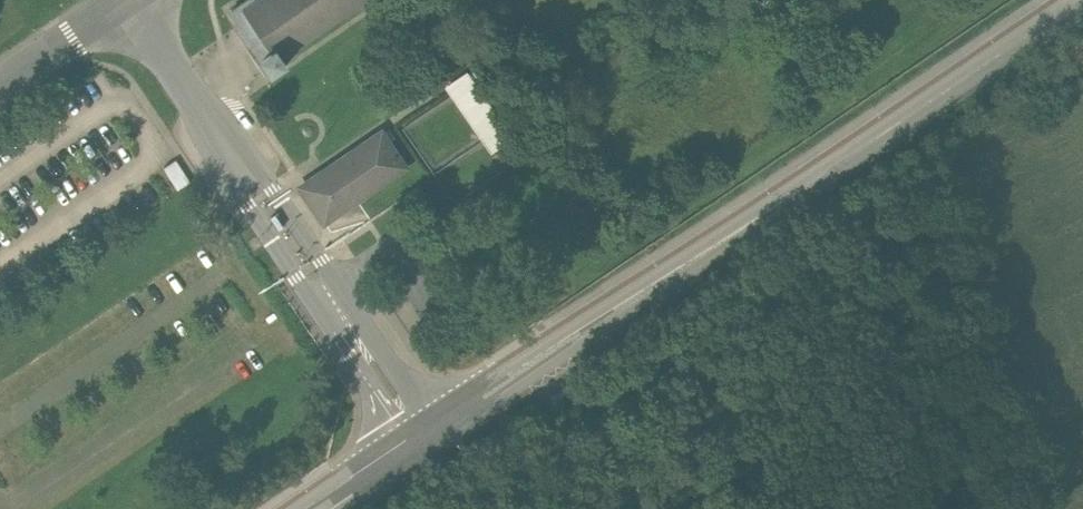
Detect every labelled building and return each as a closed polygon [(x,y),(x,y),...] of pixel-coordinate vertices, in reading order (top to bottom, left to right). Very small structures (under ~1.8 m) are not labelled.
[(255,1),(254,0),(248,0),(229,13),(260,60),(259,61),(268,74),(281,66),(281,63),(291,56),(289,52),(367,0),(257,0),(255,1)] [(404,171),(380,136),(311,182),(324,202),(318,205),(330,222),(404,171)]
